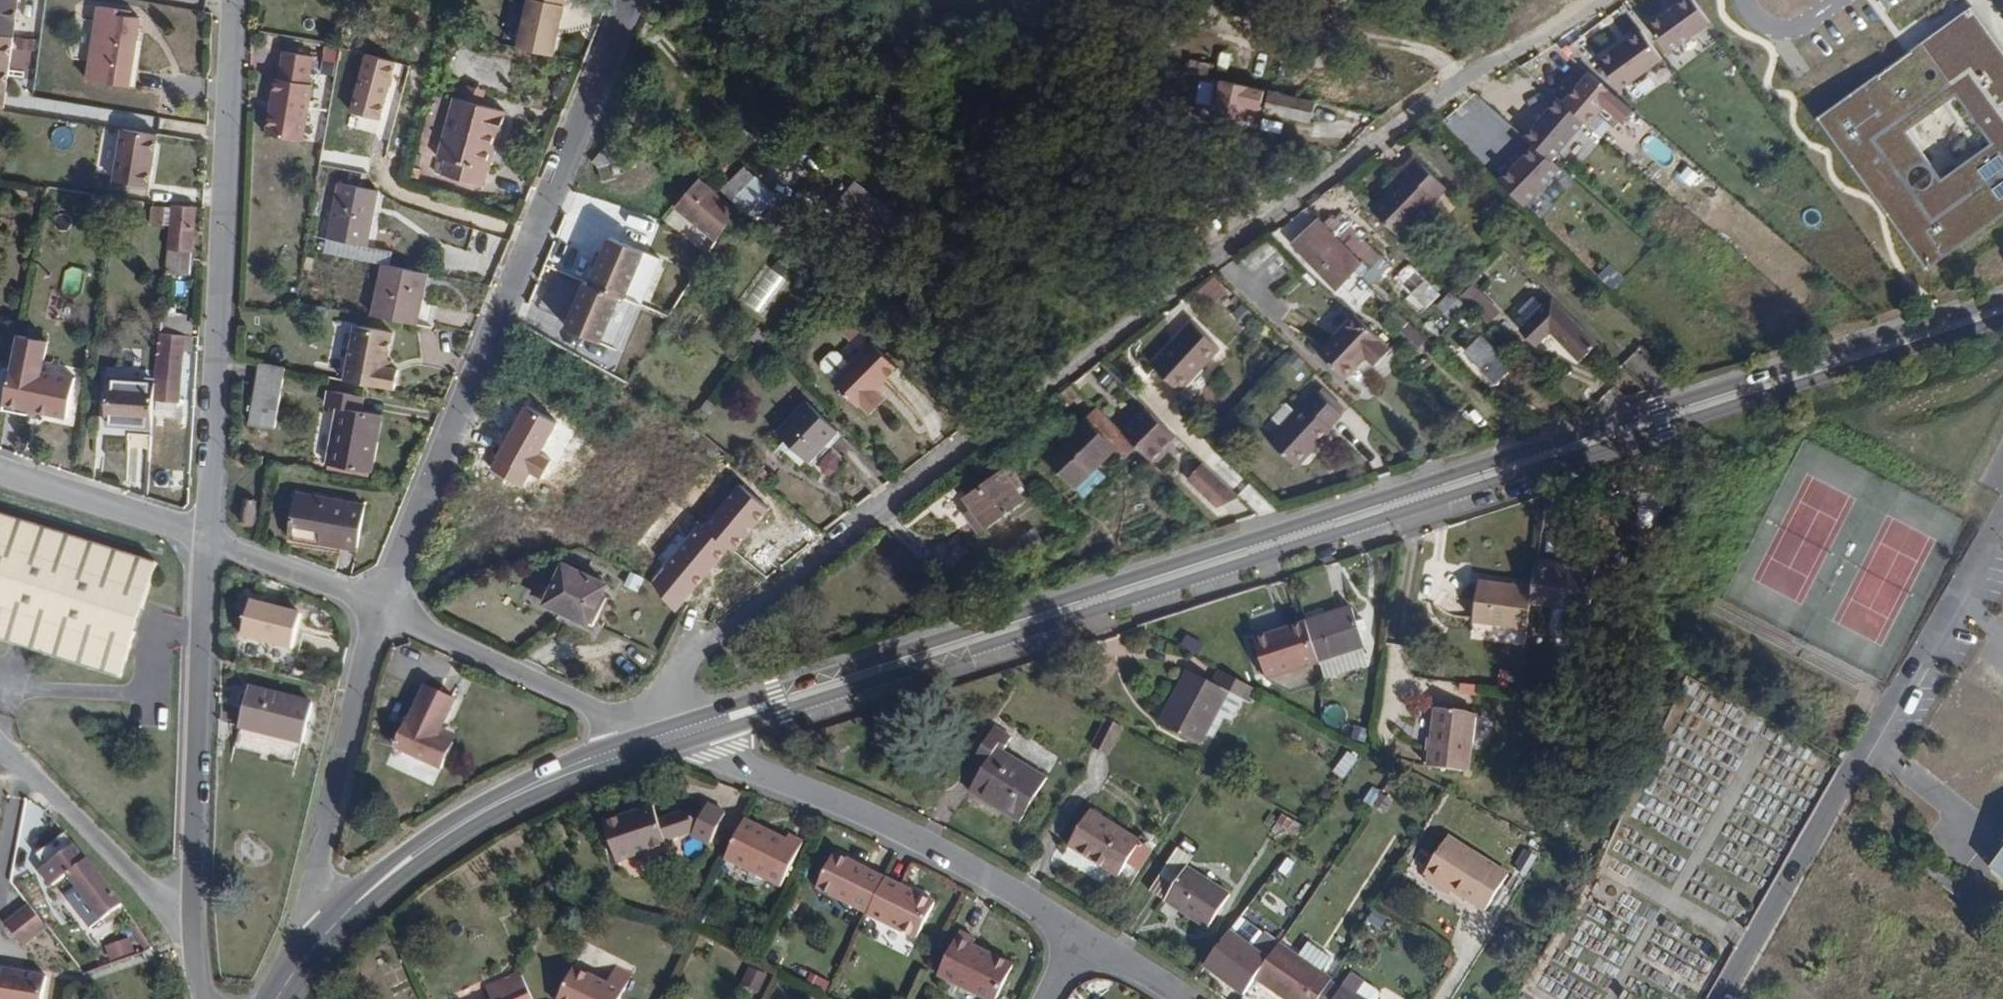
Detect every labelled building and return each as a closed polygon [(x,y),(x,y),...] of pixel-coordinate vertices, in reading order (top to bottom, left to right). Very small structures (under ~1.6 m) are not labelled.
[(13,41),(19,0),(0,0),(0,39),(13,41)] [(518,51),(555,59),(569,0),(529,0),(518,51)] [(1710,21),(1693,0),(1680,0),(1648,25),(1668,53),(1710,21)] [(1817,119),(1928,269),(2002,214),(2002,47),(1972,5),(1817,119)] [(131,89),(142,19),(122,16),(123,11),(95,7),(84,82),(131,89)] [(1631,81),(1663,56),(1642,28),(1599,59),(1621,88),(1631,81)] [(0,39),(0,111),(4,112),(9,79),(28,82),(34,44),(13,41),(0,39)] [(303,143),(316,57),(282,52),(278,80),(274,80),(266,138),(303,143)] [(396,62),(364,54),(349,112),(381,120),(396,62)] [(1633,110),(1589,71),(1562,102),(1582,119),(1588,124),(1589,126),(1605,108),(1622,123),(1633,110)] [(1588,124),(1582,119),(1562,102),(1554,94),(1520,133),(1531,142),(1554,162),(1588,124)] [(487,171),(503,112),(450,99),(435,155),(443,161),(438,178),(467,186),(472,167),(487,171)] [(1324,132),(1328,116),(1280,103),(1276,120),(1324,132)] [(147,167),(149,157),(152,155),(156,137),(121,130),(111,182),(146,189),(150,168),(147,167)] [(1554,162),(1531,142),(1499,180),(1530,207),(1562,169),(1554,162)] [(723,183),(756,213),(776,192),(743,162),(723,183)] [(1422,163),(1405,180),(1376,211),(1407,241),(1436,209),(1453,192),(1422,163)] [(482,190),(487,171),(472,167),(467,186),(482,190)] [(740,215),(698,180),(674,209),(716,244),(740,215)] [(854,183),(835,211),(874,237),(893,210),(854,183)] [(366,249),(377,192),(336,184),(326,242),(366,249)] [(192,254),(197,207),(168,204),(164,251),(192,254)] [(164,227),(166,207),(152,206),(151,226),(164,227)] [(1364,264),(1316,216),(1290,242),(1339,290),(1364,264)] [(1377,268),(1386,258),(1357,233),(1349,243),(1377,268)] [(621,297),(624,298),(641,253),(607,240),(589,286),(580,282),(562,327),(603,343),(621,297)] [(418,327),(430,276),(381,264),(369,316),(418,327)] [(1443,301),(1417,277),(1408,287),(1433,311),(1443,301)] [(1501,308),(1474,284),(1462,297),(1472,306),(1489,321),(1501,308)] [(1597,348),(1549,303),(1514,339),(1531,355),(1546,338),(1578,368),(1597,348)] [(859,330),(841,314),(833,326),(851,342),(859,330)] [(1392,356),(1354,321),(1332,343),(1360,371),(1365,365),(1377,375),(1392,356)] [(398,372),(387,370),(394,335),(355,328),(344,382),(394,392),(398,372)] [(182,402),(187,336),(158,333),(154,385),(153,399),(182,402)] [(1512,368),(1482,334),(1465,349),(1495,383),(1512,368)] [(67,421),(74,378),(41,373),(47,341),(14,335),(2,410),(67,421)] [(901,367),(871,340),(850,363),(832,383),(861,409),(865,405),(875,415),(890,398),(881,389),(901,367)] [(1182,408),(1222,364),(1195,341),(1156,385),(1182,408)] [(1360,371),(1332,343),(1319,355),(1348,384),(1360,371)] [(850,363),(837,354),(832,354),(823,365),(823,373),(832,383),(850,363)] [(273,426),(281,373),(277,371),(275,367),(276,365),(257,361),(249,423),(273,426)] [(147,394),(147,380),(110,380),(109,393),(102,393),(102,417),(109,417),(109,425),(141,425),(141,419),(147,419),(147,394)] [(370,474),(380,416),(357,412),(360,397),(327,391),(324,407),(336,409),(326,466),(370,474)] [(829,426),(811,409),(804,402),(776,431),(813,466),(841,437),(829,426)] [(556,423),(524,406),(490,469),(522,486),(529,473),(539,479),(549,460),(539,455),(556,423)] [(1302,480),(1336,442),(1331,438),(1342,424),(1319,406),(1272,455),(1302,480)] [(1185,448),(1156,418),(1131,442),(1140,451),(1160,472),(1185,448)] [(1131,442),(1114,424),(1101,435),(1128,463),(1140,451),(1131,442)] [(1087,503),(1128,463),(1101,435),(1060,475),(1087,503)] [(1027,504),(1003,471),(964,499),(973,512),(965,517),(980,538),(1027,504)] [(1248,508),(1209,473),(1192,491),(1220,517),(1248,508)] [(1658,490),(1657,486),(1652,483),(1647,484),(1643,488),(1643,494),(1647,498),(1653,498),(1657,494),(1658,490)] [(767,513),(737,485),(703,523),(730,547),(733,550),(767,513)] [(366,504),(297,492),(289,537),(358,549),(366,504)] [(154,566),(0,514),(0,642),(117,680),(154,566)] [(679,604),(730,547),(703,523),(699,520),(648,577),(679,604)] [(589,631),(608,589),(564,567),(556,581),(547,600),(542,610),(589,631)] [(1587,620),(1592,579),(1531,573),(1530,584),(1527,614),(1546,616),(1567,618),(1587,620)] [(547,600),(556,581),(543,574),(534,593),(547,600)] [(1525,631),(1527,614),(1530,584),(1479,579),(1478,595),(1475,626),(1525,631)] [(293,652),(303,618),(252,604),(243,639),(293,652)] [(1368,646),(1354,605),(1307,621),(1321,662),(1368,646)] [(1565,635),(1567,618),(1546,616),(1545,633),(1565,635)] [(1321,662),(1307,621),(1259,638),(1273,679),(1321,662)] [(1194,740),(1222,691),(1243,703),(1251,690),(1215,670),(1208,683),(1188,672),(1160,721),(1194,740)] [(439,726),(455,692),(427,681),(409,718),(406,717),(395,742),(441,762),(453,736),(451,731),(439,726)] [(305,747),(314,707),(251,692),(241,731),(305,747)] [(1470,772),(1478,713),(1434,707),(1427,767),(1470,772)] [(1023,819),(1046,775),(995,749),(1000,739),(987,732),(974,755),(987,762),(971,792),(1023,819)] [(712,844),(728,811),(709,802),(701,820),(696,830),(694,836),(712,844)] [(658,820),(653,807),(606,823),(619,862),(667,846),(665,841),(658,820)] [(1119,873),(1140,835),(1090,808),(1069,846),(1119,873)] [(696,830),(701,820),(683,812),(658,820),(665,841),(696,830)] [(783,887),(805,841),(790,834),(788,839),(747,819),(727,860),(783,887)] [(96,863),(72,837),(45,859),(55,871),(50,875),(62,890),(78,877),(88,889),(98,902),(112,918),(127,905),(131,902),(97,861),(96,863)] [(1483,925),(1507,889),(1449,850),(1425,886),(1483,925)] [(1230,889),(1183,863),(1186,858),(1174,851),(1151,893),(1210,925),(1230,889)] [(886,878),(834,852),(816,886),(869,912),(886,878)] [(1998,868),(1994,873),(2002,879),(2002,862),(1998,868)] [(918,936),(935,902),(886,878),(869,912),(918,936)] [(98,902),(88,889),(81,894),(80,902),(83,906),(92,908),(98,902)] [(43,925),(26,901),(13,910),(29,935),(43,925)] [(115,922),(130,909),(127,905),(112,918),(115,922)] [(29,935),(13,910),(2,917),(18,942),(29,935)] [(1013,965),(973,945),(976,938),(959,930),(937,975),(988,998),(997,998),(1013,965)] [(1223,977),(1247,942),(1230,930),(1206,965),(1223,977)] [(1253,977),(1267,956),(1247,942),(1223,977),(1243,991),(1253,977)] [(1278,942),(1267,956),(1253,977),(1284,998),(1305,998),(1323,973),(1300,957),(1278,942)] [(1333,959),(1309,943),(1300,957),(1323,973),(1333,959)] [(633,973),(616,965),(607,983),(572,966),(557,998),(621,998),(633,973)] [(47,975),(0,967),(0,998),(43,998),(47,975)] [(524,978),(520,970),(487,986),(493,998),(534,998),(524,978)] [(1333,980),(1323,973),(1305,998),(1319,998),(1333,980)]
